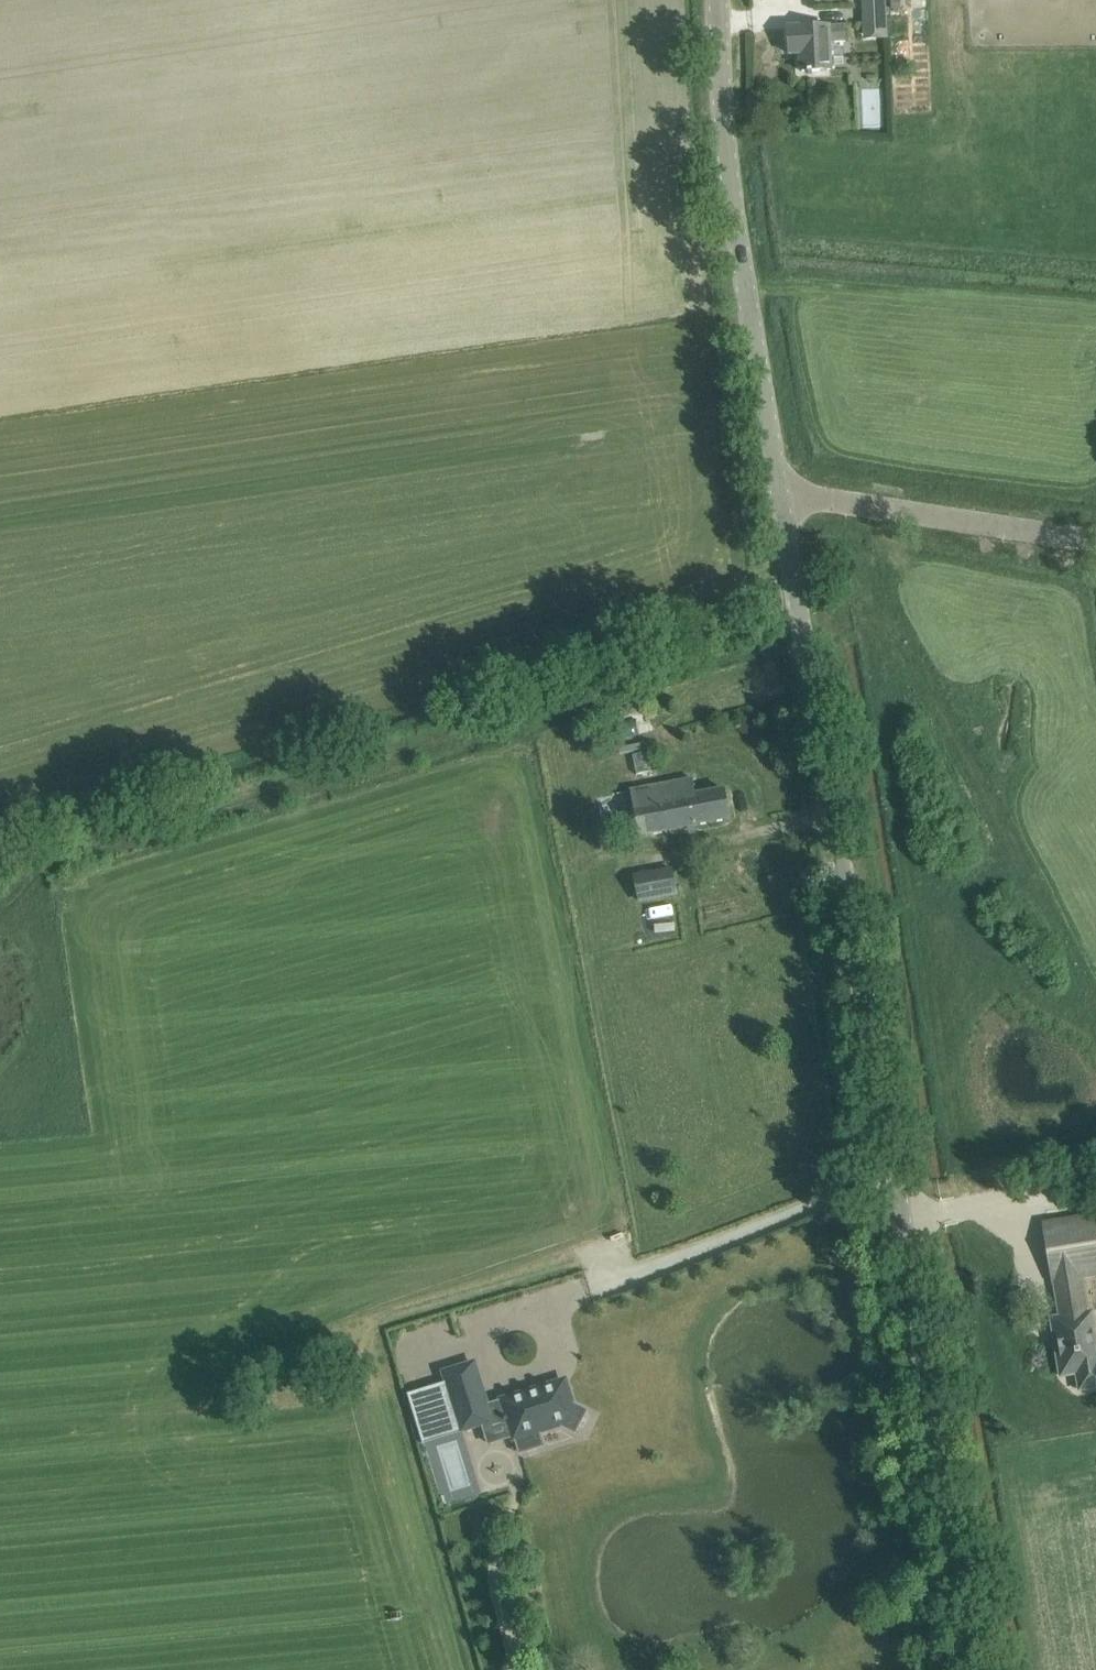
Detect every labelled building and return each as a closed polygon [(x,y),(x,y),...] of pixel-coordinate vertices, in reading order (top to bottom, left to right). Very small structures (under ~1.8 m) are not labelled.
[(864,25),(888,23),(887,0),(862,0),(864,25)] [(809,74),(834,73),(832,42),(845,41),(845,26),(800,28),(802,71),(809,71),(809,74)] [(639,837),(731,819),(725,789),(696,795),(693,779),(630,791),(639,837)] [(641,900),(680,894),(675,866),(637,872),(641,900)] [(1044,1222),(1053,1283),(1055,1283),(1062,1327),(1058,1328),(1060,1336),(1055,1337),(1062,1376),(1078,1374),(1081,1390),(1095,1388),(1095,1326),(1093,1310),(1088,1311),(1083,1278),(1095,1276),(1095,1214),(1044,1222)] [(475,1363),(445,1373),(463,1431),(484,1424),(490,1444),(514,1437),(515,1439),(517,1439),(521,1453),(543,1446),(539,1432),(562,1425),(575,1432),(586,1412),(572,1405),(565,1382),(503,1401),(504,1405),(489,1410),(475,1363)]
